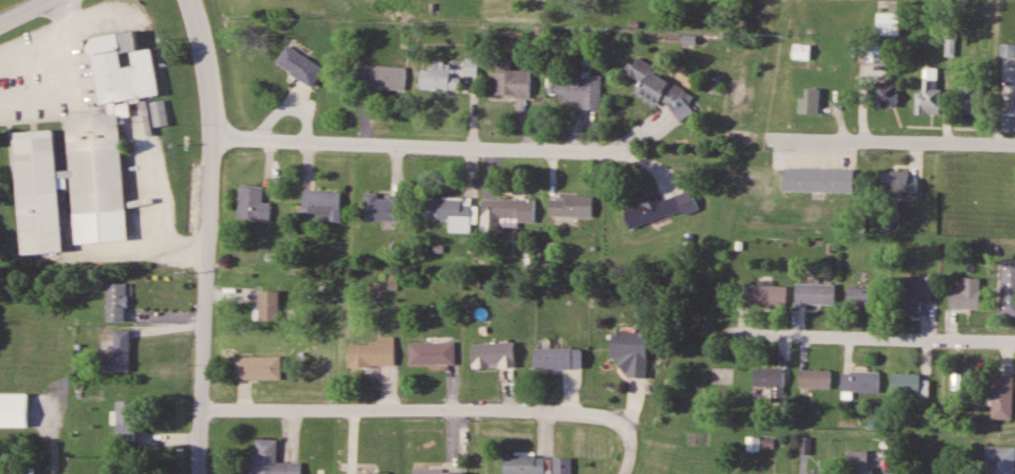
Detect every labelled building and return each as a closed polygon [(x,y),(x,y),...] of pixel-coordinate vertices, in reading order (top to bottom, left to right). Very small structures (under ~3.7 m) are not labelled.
[(877,34),(899,34),(899,12),(877,12),(877,34)] [(156,97),(150,48),(134,50),(132,31),(86,37),(95,103),(107,101),(107,103),(156,97)] [(860,59),(880,59),(880,41),(860,41),(860,59)] [(809,59),(810,44),(793,44),(793,59),(809,59)] [(322,69),(285,45),(273,63),(310,87),(322,69)] [(478,58),(464,58),(464,63),(432,63),(432,71),(421,71),(421,89),(460,90),(460,75),(477,76),(478,58)] [(512,59),(493,58),(492,96),(530,97),(530,70),(512,70),(512,59)] [(635,93),(657,107),(659,104),(685,120),(692,109),(688,106),(694,95),(635,58),(626,72),(641,82),(635,93)] [(404,89),(405,66),(358,65),(358,89),(404,89)] [(602,75),(582,74),(582,76),(549,76),(548,99),(581,100),(581,109),(601,110),(602,75)] [(897,106),(897,83),(877,83),(877,106),(897,106)] [(962,113),(984,113),(984,85),(962,85),(962,113)] [(942,88),(916,88),(916,113),(942,113),(942,88)] [(821,89),(805,89),(805,114),(821,114),(821,89)] [(129,244),(77,247),(69,117),(120,114),(129,244)] [(163,118),(151,117),(151,125),(162,126),(163,118)] [(25,254),(15,135),(58,131),(68,251),(25,254)] [(786,165),(857,168),(857,194),(785,191),(786,165)] [(910,170),(883,170),(883,196),(918,196),(918,177),(910,177),(910,170)] [(266,221),(268,203),(259,202),(260,186),(237,184),(234,218),(266,221)] [(696,206),(690,188),(624,210),(630,228),(696,206)] [(339,220),(339,191),(301,191),(301,220),(339,220)] [(363,220),(401,220),(401,194),(363,194),(363,220)] [(591,196),(549,196),(549,216),(591,216),(591,196)] [(534,200),(482,200),(482,228),(510,228),(510,223),(534,223),(534,200)] [(1014,313),(1014,258),(1002,258),(1002,313),(1014,313)] [(921,315),(922,300),(932,300),(932,282),(923,282),(923,277),(904,277),(903,314),(921,315)] [(980,309),(981,277),(962,277),(962,289),(950,289),(950,309),(980,309)] [(125,283),(105,283),(105,322),(125,322),(125,283)] [(796,306),(835,306),(835,283),(796,283),(796,306)] [(749,307),(787,307),(787,285),(749,285),(749,307)] [(849,308),(877,308),(877,287),(849,287),(849,308)] [(277,290),(256,290),(256,320),(277,320),(277,290)] [(113,330),(114,357),(104,358),(105,372),(129,371),(128,330),(113,330)] [(646,378),(648,333),(612,332),(611,359),(623,360),(623,377),(646,378)] [(347,366),(393,366),(393,337),(376,337),(377,344),(347,345),(347,366)] [(409,342),(409,364),(454,364),(454,342),(409,342)] [(472,368),(514,368),(514,343),(472,343),(472,368)] [(581,348),(534,348),(534,369),(581,369),(581,348)] [(279,356),(232,356),(232,379),(279,379),(279,356)] [(784,369),(753,369),(753,386),(773,386),(773,401),(784,401),(784,369)] [(830,388),(830,370),(800,370),(800,388),(830,388)] [(879,392),(879,371),(842,371),(842,392),(879,392)] [(893,395),(923,395),(923,373),(893,373),(893,395)] [(1014,419),(1014,377),(992,377),(992,419),(1014,419)] [(33,425),(0,424),(0,394),(34,395),(33,425)] [(134,402),(115,402),(115,441),(134,441),(134,402)] [(300,462),(276,462),(276,440),(254,439),(253,467),(247,467),(247,473),(300,473),(300,462)] [(985,447),(985,473),(1014,473),(1014,447),(985,447)] [(868,451),(848,450),(848,469),(859,469),(859,473),(868,473),(868,451)] [(504,457),(504,473),(572,473),(572,456),(504,457)]
